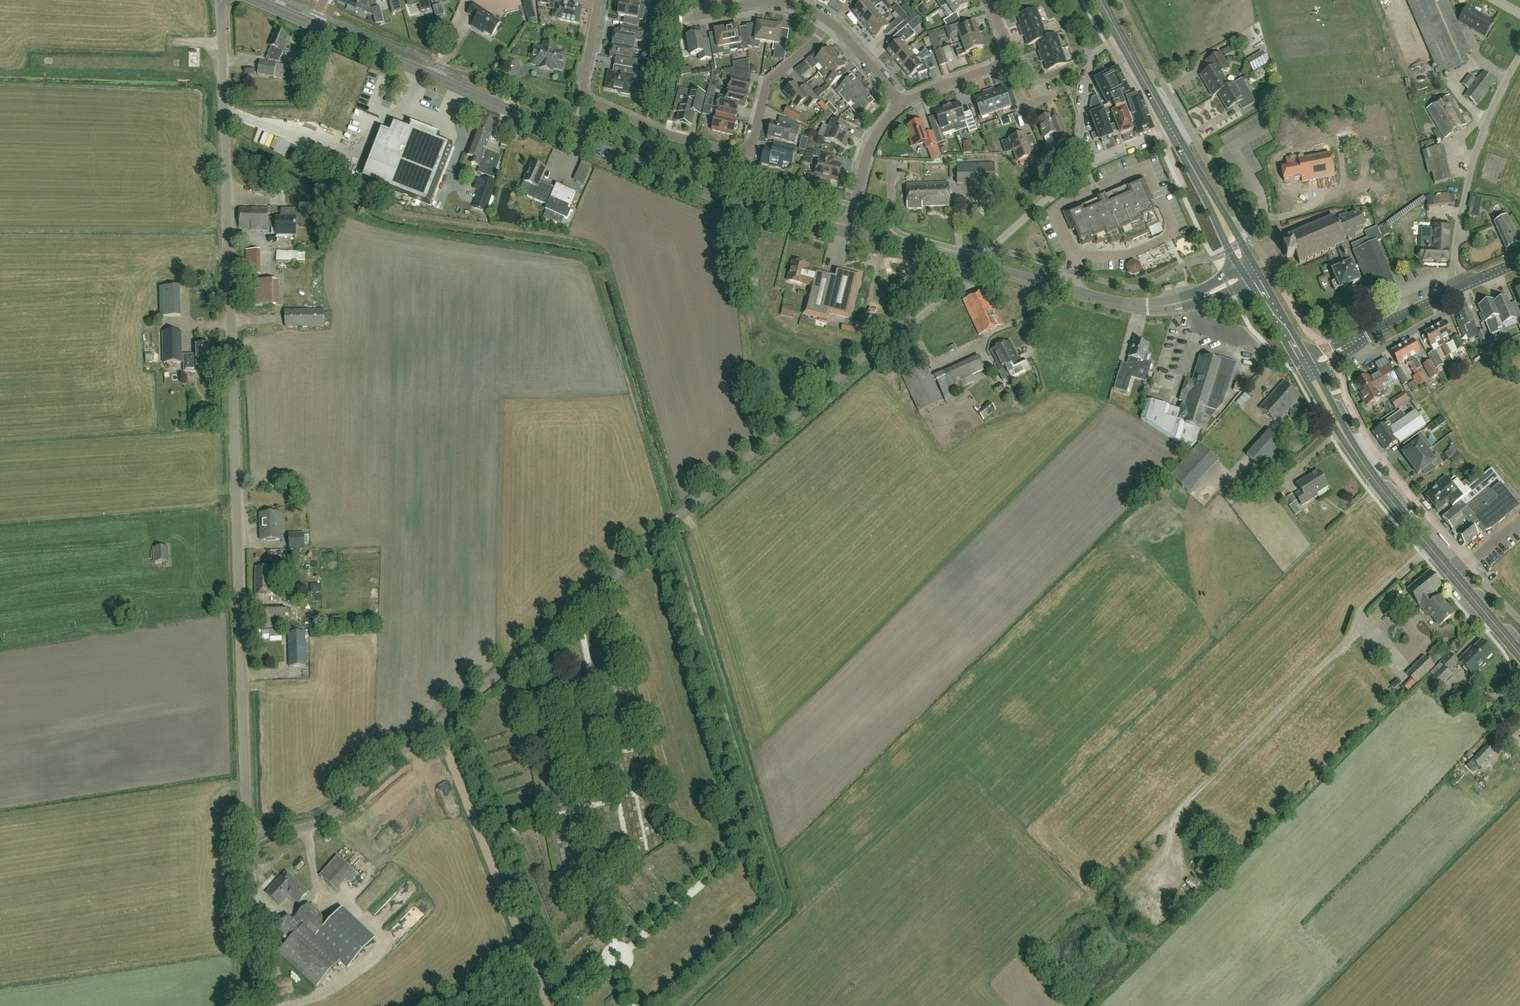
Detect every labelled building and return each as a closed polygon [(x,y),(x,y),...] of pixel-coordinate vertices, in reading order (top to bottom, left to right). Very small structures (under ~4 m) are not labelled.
[(340,2),(356,9),(358,4),(366,8),(369,1),(369,0),(340,0),(340,2)] [(400,0),(389,0),(392,14),(403,11),(400,0)] [(419,6),(421,12),(432,10),(429,0),(417,0),(419,6)] [(640,0),(623,0),(622,4),(621,3),(620,4),(640,7),(639,14),(644,15),(646,3),(639,2),(640,0)] [(881,3),(879,0),(859,0),(862,4),(853,12),(860,21),(881,3)] [(941,9),(947,5),(954,0),(936,0),(941,9)] [(943,21),(946,26),(960,22),(957,13),(968,6),(964,0),(954,0),(947,5),(953,15),(948,18),(943,21)] [(1419,26),(1440,76),(1462,67),(1459,59),(1466,56),(1470,54),(1460,30),(1457,24),(1452,12),(1447,1),(1450,0),(1407,0),(1419,26)] [(366,8),(364,12),(373,16),(369,1),(366,8)] [(580,25),(583,8),(556,2),(552,19),(580,25)] [(661,12),(664,3),(657,2),(655,10),(661,12)] [(887,13),(889,12),(881,3),(860,21),(868,29),(881,18),(881,17),(887,13)] [(491,37),(500,23),(493,19),(494,17),(474,4),(468,14),(477,20),(472,27),(480,32),(481,30),(491,37)] [(638,19),(639,14),(640,7),(620,4),(618,16),(628,18),(627,25),(639,27),(640,20),(638,19)] [(441,5),(433,7),(436,17),(444,15),(441,5)] [(904,22),(895,29),(899,34),(907,27),(919,17),(914,13),(904,5),(902,7),(910,17),(908,18),(907,19),(904,22)] [(1485,37),(1493,23),(1467,7),(1458,21),(1485,37)] [(1020,32),(1041,24),(1036,10),(1018,16),(1021,25),(1019,26),(1020,32)] [(383,22),(380,13),(374,14),(376,24),(383,22)] [(890,17),(887,13),(881,17),(881,18),(868,29),(875,38),(889,26),(885,21),(890,17)] [(537,22),(535,14),(527,16),(529,24),(537,22)] [(900,17),(891,25),(894,30),(895,29),(904,22),(900,17)] [(958,22),(945,27),(949,40),(959,37),(961,42),(979,36),(975,24),(966,28),(963,21),(958,22)] [(767,43),(769,25),(758,23),(756,32),(747,33),(747,37),(748,50),(748,47),(759,48),(760,42),(767,43)] [(1046,39),(1046,38),(1041,24),(1020,32),(1022,37),(1025,36),(1028,45),(1037,42),(1046,39)] [(769,25),(767,43),(773,44),(772,51),(785,53),(787,40),(779,39),(781,27),(769,25)] [(614,40),(613,45),(633,49),(635,41),(642,43),(644,31),(631,28),(623,27),(621,34),(615,33),(615,34),(613,35),(613,39),(614,40)] [(748,50),(747,37),(740,38),(738,27),(726,29),(730,46),(731,51),(737,50),(737,52),(748,50)] [(899,42),(887,52),(894,60),(908,49),(904,44),(909,40),(914,36),(911,32),(907,27),(899,34),(895,38),(899,42)] [(723,48),(730,46),(726,29),(715,31),(717,42),(711,43),(713,56),(724,54),(723,48)] [(279,62),(287,43),(286,43),(289,36),(276,31),(270,46),(272,48),(267,60),(279,62)] [(700,33),(687,36),(691,55),(699,54),(700,60),(711,58),(709,46),(708,40),(702,41),(700,33)] [(1040,57),(1061,50),(1055,35),(1046,38),(1046,39),(1037,42),(1040,51),(1038,52),(1040,57)] [(963,48),(956,51),(958,57),(983,48),(979,36),(961,42),(963,48)] [(556,47),(557,46),(544,44),(544,45),(545,45),(544,50),(535,48),(532,64),(540,66),(540,69),(552,71),(552,68),(562,70),(565,54),(555,52),(556,47)] [(908,49),(894,60),(902,69),(919,54),(916,49),(917,48),(913,44),(908,49)] [(610,52),(610,55),(611,57),(610,58),(616,59),(615,66),(621,67),(620,67),(637,70),(639,58),(632,57),(633,49),(613,45),(612,51),(610,52)] [(823,70),(837,58),(829,49),(820,56),(816,52),(807,60),(814,68),(819,64),(823,70)] [(919,54),(902,69),(909,78),(916,72),(918,74),(927,71),(924,61),(920,62),(919,61),(924,57),(925,60),(931,58),(930,55),(925,49),(919,54)] [(940,66),(947,63),(942,49),(935,52),(940,66)] [(1061,50),(1040,57),(1042,62),(1044,61),(1047,71),(1066,64),(1061,50)] [(1262,52),(1246,61),(1253,72),(1269,63),(1262,52)] [(1234,84),(1234,83),(1229,86),(1221,73),(1229,69),(1220,54),(1205,62),(1206,63),(1207,62),(1211,69),(1200,75),(1213,96),(1218,93),(1234,84)] [(837,58),(823,70),(818,74),(830,87),(840,79),(836,74),(845,67),(837,58)] [(260,61),(258,75),(273,77),(274,78),(276,67),(276,65),(276,64),(260,61)] [(518,76),(527,71),(521,61),(512,66),(518,76)] [(636,77),(637,70),(620,67),(619,74),(609,72),(606,88),(619,90),(620,93),(629,95),(632,93),(632,92),(642,94),(644,82),(638,81),(639,78),(636,77)] [(724,70),(722,80),(730,82),(728,90),(747,95),(748,90),(750,89),(751,86),(750,84),(750,82),(737,79),(739,70),(734,68),(724,70)] [(1095,81),(1107,105),(1112,103),(1113,106),(1095,113),(1090,115),(1097,133),(1091,135),(1093,141),(1099,139),(1100,141),(1107,138),(1112,136),(1111,134),(1118,131),(1120,135),(1133,130),(1132,129),(1136,128),(1139,136),(1152,131),(1140,97),(1132,100),(1130,94),(1117,70),(1117,69),(1117,70),(1095,81)] [(1258,74),(1261,80),(1269,77),(1266,71),(1258,74)] [(1475,106),(1495,81),(1483,71),(1463,96),(1475,106)] [(1468,89),(1475,79),(1469,74),(1461,84),(1468,89)] [(843,100),(860,85),(853,76),(839,88),(840,88),(836,91),(839,94),(838,94),(843,100)] [(1234,84),(1218,93),(1227,110),(1239,103),(1243,109),(1242,110),(1255,102),(1247,89),(1241,79),(1234,83),(1234,84)] [(795,83),(784,92),(797,108),(803,102),(808,108),(818,100),(808,89),(806,86),(801,90),(795,83)] [(860,85),(843,100),(850,109),(868,94),(860,85)] [(988,91),(995,112),(1010,106),(1003,88),(994,92),(993,89),(988,91)] [(720,96),(717,108),(724,110),(728,111),(730,111),(737,113),(739,106),(744,108),(745,106),(746,105),(747,102),(746,100),(747,95),(728,90),(726,98),(720,96)] [(1259,99),(1263,106),(1280,97),(1276,90),(1259,99)] [(678,95),(673,113),(678,115),(677,122),(691,125),(694,113),(700,114),(705,94),(691,91),(691,92),(689,98),(678,95)] [(981,117),(995,112),(988,91),(983,93),(984,95),(974,99),(981,117)] [(868,94),(850,109),(858,117),(875,103),(868,94)] [(1102,107),(1098,96),(1092,98),(1089,112),(1102,107)] [(1444,139),(1467,125),(1449,96),(1427,109),(1444,139)] [(822,102),(818,105),(825,113),(829,110),(828,110),(826,106),(822,102)] [(829,103),(826,106),(828,110),(829,110),(830,111),(832,109),(834,108),(829,103)] [(947,108),(955,131),(953,126),(965,122),(969,133),(977,130),(971,115),(964,118),(959,104),(947,108)] [(705,105),(702,114),(715,117),(712,131),(733,136),(737,120),(736,120),(738,113),(737,113),(730,111),(728,111),(724,110),(717,108),(705,105)] [(797,121),(800,114),(787,107),(783,114),(797,121)] [(943,135),(955,131),(947,108),(934,112),(939,126),(932,129),(937,144),(945,142),(943,135)] [(829,110),(824,116),(828,119),(833,114),(830,111),(829,110)] [(1006,126),(1013,122),(1009,114),(1002,118),(1006,126)] [(1051,116),(1037,121),(1044,138),(1052,135),(1055,142),(1056,144),(1068,140),(1063,127),(1060,118),(1053,120),(1051,116)] [(771,125),(768,136),(787,141),(789,134),(798,136),(800,125),(790,120),(780,117),(778,123),(771,122),(771,125)] [(473,141),(487,147),(495,125),(481,119),(473,141)] [(829,128),(823,125),(818,136),(846,148),(851,136),(847,134),(850,127),(832,120),(829,128)] [(921,122),(908,127),(912,138),(910,139),(912,147),(924,143),(926,149),(927,148),(932,161),(941,160),(940,155),(941,155),(937,145),(933,132),(926,135),(921,122)] [(390,133),(371,182),(430,206),(453,146),(438,140),(439,136),(440,136),(440,135),(411,124),(411,125),(410,129),(394,123),(390,133)] [(1031,152),(1024,134),(1009,139),(1017,162),(1028,158),(1031,165),(1042,161),(1037,149),(1031,152)] [(485,152),(487,147),(473,141),(467,156),(474,158),(472,163),(483,167),(481,171),(479,170),(478,173),(493,178),(501,157),(490,153),(490,154),(485,152)] [(1438,187),(1454,182),(1443,143),(1427,148),(1438,187)] [(765,149),(761,163),(782,168),(783,161),(791,163),(794,151),(781,147),(774,145),(773,151),(765,149)] [(807,148),(805,155),(814,157),(819,159),(821,152),(807,148)] [(832,164),(834,156),(822,153),(821,161),(818,161),(815,175),(837,181),(841,166),(832,164)] [(1335,176),(1331,154),(1298,161),(1297,155),(1285,158),(1287,166),(1281,168),(1284,182),(1301,178),(1302,182),(1335,176)] [(957,185),(995,183),(994,163),(957,164),(957,185)] [(555,188),(540,181),(545,169),(532,164),(524,182),(532,186),(527,197),(547,205),(545,210),(568,220),(572,211),(568,209),(576,192),(556,184),(555,188)] [(1067,211),(1063,213),(1071,232),(1075,230),(1082,245),(1094,240),(1096,244),(1108,239),(1110,244),(1122,239),(1124,243),(1148,232),(1146,229),(1153,226),(1155,224),(1156,225),(1157,220),(1154,213),(1150,204),(1154,201),(1143,177),(1127,184),(1127,186),(1103,196),(1098,198),(1098,199),(1067,212),(1067,211)] [(496,183),(484,179),(483,182),(484,180),(488,181),(485,192),(480,190),(478,196),(490,200),(496,183)] [(275,198),(278,188),(256,183),(254,192),(275,198)] [(928,201),(928,207),(949,206),(948,183),(924,184),(925,201),(928,201)] [(922,207),(928,207),(928,201),(925,201),(924,184),(906,184),(907,209),(922,209),(922,207)] [(1045,210),(1057,200),(1053,196),(1042,206),(1045,210)] [(1478,216),(1482,200),(1472,198),(1468,214),(1478,216)] [(269,218),(268,208),(239,208),(240,229),(256,229),(256,231),(269,231),(269,228),(276,228),(276,236),(296,235),(296,226),(300,226),(300,228),(309,228),(309,209),(281,209),(281,218),(269,218)] [(1366,225),(1362,215),(1357,215),(1355,213),(1347,216),(1346,214),(1339,217),(1338,217),(1339,220),(1335,222),(1333,217),(1287,237),(1290,243),(1288,244),(1287,245),(1288,247),(1282,249),(1286,259),(1295,255),(1299,264),(1336,247),(1345,266),(1333,272),(1337,282),(1333,284),(1336,291),(1341,289),(1341,290),(1360,282),(1352,264),(1353,263),(1345,246),(1346,246),(1343,240),(1347,238),(1348,241),(1349,241),(1356,237),(1355,235),(1363,231),(1362,229),(1366,225)] [(1506,249),(1519,243),(1507,217),(1494,223),(1506,249)] [(1447,261),(1449,226),(1433,225),(1433,223),(1413,222),(1413,235),(1432,235),(1432,249),(1423,249),(1421,249),(1418,252),(1418,256),(1421,259),(1422,259),(1422,260),(1447,261)] [(1384,236),(1391,234),(1389,226),(1382,228),(1384,236)] [(1367,238),(1351,245),(1354,252),(1369,290),(1372,296),(1380,293),(1395,287),(1376,242),(1381,240),(1380,237),(1377,229),(1376,228),(1365,233),(1367,238)] [(305,264),(305,251),(277,251),(277,263),(305,264)] [(1141,260),(1128,261),(1128,275),(1142,274),(1141,260)] [(814,272),(807,271),(808,266),(793,262),(788,281),(803,285),(804,284),(811,286),(803,314),(819,318),(819,321),(827,323),(829,314),(848,319),(854,296),(852,296),(857,276),(836,270),(835,277),(814,272)] [(253,276),(254,302),(280,301),(279,275),(253,276)] [(177,315),(182,315),(180,281),(162,282),(164,322),(177,322),(177,315)] [(979,336),(1000,326),(984,290),(963,300),(979,336)] [(1494,322),(1497,329),(1503,326),(1502,324),(1515,319),(1506,298),(1499,301),(1503,311),(1498,313),(1499,316),(1494,318),(1495,321),(1494,322)] [(1503,311),(1499,301),(1493,303),(1492,300),(1478,306),(1482,314),(1479,315),(1483,323),(1485,322),(1491,335),(1499,331),(1497,329),(1494,322),(1495,321),(1494,318),(1499,316),(1498,313),(1503,311)] [(784,313),(796,317),(798,309),(786,305),(784,313)] [(1460,329),(1463,337),(1477,332),(1473,323),(1474,323),(1471,314),(1469,315),(1467,309),(1465,310),(1464,308),(1460,310),(1461,311),(1456,313),(1458,319),(1457,320),(1460,329)] [(285,327),(324,326),(324,310),(285,311),(285,327)] [(1449,355),(1452,354),(1446,344),(1447,343),(1445,339),(1452,335),(1445,322),(1434,328),(1449,355)] [(1434,328),(1423,334),(1430,347),(1437,343),(1439,348),(1441,347),(1446,357),(1449,355),(1434,328)] [(1477,333),(1476,333),(1478,337),(1481,347),(1488,344),(1483,331),(1477,333)] [(164,363),(182,363),(181,332),(163,332),(164,363)] [(1457,352),(1464,349),(1459,336),(1452,339),(1457,352)] [(1413,362),(1415,366),(1417,364),(1413,357),(1420,353),(1412,340),(1406,344),(1405,343),(1402,344),(1403,345),(1401,346),(1409,359),(1411,363),(1413,362)] [(1008,361),(1017,357),(1009,341),(991,350),(997,362),(1006,357),(1008,361)] [(1145,353),(1147,345),(1135,341),(1132,349),(1131,349),(1129,357),(1127,365),(1122,363),(1114,389),(1127,393),(1131,378),(1146,382),(1152,363),(1146,362),(1149,355),(1145,353)] [(197,345),(198,355),(184,355),(184,372),(198,372),(198,367),(210,367),(209,345),(197,345)] [(1409,359),(1401,346),(1400,347),(1399,346),(1397,348),(1397,349),(1391,352),(1398,365),(1405,361),(1407,365),(1409,364),(1411,369),(1416,367),(1415,366),(1413,362),(1411,363),(1409,359)] [(1443,366),(1436,353),(1428,357),(1431,361),(1436,370),(1443,366)] [(943,396),(975,382),(972,376),(985,371),(979,357),(934,377),(943,396)] [(1006,357),(997,362),(1001,372),(999,373),(1003,382),(1028,370),(1023,360),(1020,361),(1019,361),(1017,357),(1008,361),(1006,357)] [(1205,358),(1200,357),(1192,382),(1186,380),(1179,401),(1186,403),(1184,408),(1181,407),(1180,411),(1147,401),(1141,419),(1188,450),(1197,441),(1200,430),(1206,431),(1206,432),(1216,421),(1211,417),(1222,405),(1235,364),(1219,358),(1217,362),(1205,358)] [(1438,375),(1435,370),(1431,361),(1423,365),(1431,379),(1438,375)] [(919,412),(943,401),(926,365),(902,376),(919,412)] [(1386,377),(1393,373),(1388,365),(1367,377),(1367,376),(1355,383),(1360,392),(1373,384),(1375,388),(1384,382),(1384,381),(1386,377)] [(1403,386),(1409,383),(1401,369),(1395,372),(1403,386)] [(1360,392),(1358,392),(1366,407),(1381,398),(1385,396),(1382,390),(1398,382),(1393,373),(1386,377),(1384,381),(1384,382),(1375,388),(1373,384),(1360,392)] [(1276,423),(1300,397),(1284,382),(1260,408),(1276,423)] [(1239,392),(1241,384),(1236,383),(1233,390),(1239,392)] [(1403,393),(1396,397),(1401,405),(1408,400),(1403,393)] [(999,406),(995,402),(992,405),(990,402),(977,413),(983,420),(996,410),(996,409),(999,406)] [(1406,418),(1401,411),(1385,422),(1386,423),(1373,433),(1386,451),(1398,442),(1400,444),(1426,426),(1415,411),(1406,418)] [(1264,471),(1286,447),(1269,431),(1246,456),(1264,471)] [(1420,433),(1412,439),(1415,444),(1402,454),(1410,464),(1432,448),(1420,433)] [(1189,493),(1217,462),(1199,446),(1171,476),(1189,493)] [(1431,458),(1427,452),(1432,448),(1410,464),(1418,475),(1431,465),(1434,470),(1443,463),(1436,454),(1431,458)] [(1487,532),(1492,530),(1519,507),(1519,501),(1516,505),(1506,493),(1511,489),(1506,483),(1505,485),(1491,469),(1472,485),(1467,489),(1470,492),(1454,506),(1456,507),(1453,509),(1443,518),(1454,532),(1474,515),(1476,517),(1484,511),(1495,525),(1486,532),(1487,532)] [(1302,505),(1317,496),(1316,494),(1327,487),(1318,472),(1297,485),(1301,492),(1296,496),(1302,505)] [(1437,488),(1425,498),(1437,512),(1448,503),(1453,509),(1456,507),(1454,506),(1470,492),(1467,489),(1472,485),(1467,479),(1460,485),(1454,478),(1449,482),(1445,478),(1435,486),(1437,488)] [(1292,504),(1297,501),(1293,495),(1288,498),(1292,504)] [(1295,516),(1301,512),(1294,503),(1289,507),(1295,516)] [(1486,533),(1486,532),(1495,525),(1484,511),(1476,517),(1474,515),(1454,532),(1460,540),(1459,541),(1463,545),(1464,544),(1465,545),(1477,535),(1472,530),(1478,525),(1484,533),(1486,533)] [(261,541),(282,540),(281,513),(260,514),(261,541)] [(305,536),(305,533),(289,534),(289,550),(305,550),(305,545),(310,545),(309,536),(305,536)] [(154,562),(169,562),(168,548),(154,548),(154,562)] [(255,595),(274,595),(274,568),(255,568),(255,595)] [(1434,601),(1429,596),(1441,586),(1429,572),(1407,590),(1425,612),(1427,610),(1440,626),(1453,615),(1438,597),(1434,601)] [(262,628),(286,628),(286,607),(262,607),(262,628)] [(1396,616),(1401,611),(1397,607),(1392,612),(1396,616)] [(290,667),(306,667),(305,633),(289,633),(290,667)] [(1483,662),(1492,653),(1481,642),(1469,653),(1468,652),(1458,662),(1472,676),(1485,663),(1483,662)] [(1439,643),(1428,654),(1436,663),(1448,652),(1439,643)] [(1364,660),(1368,656),(1360,647),(1356,651),(1364,660)] [(1448,672),(1458,662),(1450,654),(1431,674),(1433,676),(1432,678),(1441,686),(1452,675),(1448,672)] [(1415,684),(1416,685),(1434,667),(1433,666),(1427,659),(1424,656),(1406,674),(1410,679),(1415,684)] [(532,677),(542,674),(540,667),(531,670),(532,677)] [(1454,708),(1466,696),(1458,688),(1446,700),(1454,708)] [(509,704),(514,699),(508,693),(503,697),(509,704)] [(1479,767),(1493,753),(1486,746),(1472,760),(1479,767)] [(322,873),(337,889),(348,878),(352,882),(361,874),(341,854),(322,873)] [(299,871),(304,865),(307,862),(303,858),(300,861),(295,867),(299,871)] [(309,893),(286,872),(279,880),(278,879),(266,893),(280,906),(290,895),(299,903),(309,893)] [(392,910),(401,912),(403,902),(394,899),(392,910)] [(343,909),(330,923),(315,909),(316,907),(312,904),(311,905),(309,903),(301,912),(292,920),(288,916),(277,928),(289,941),(278,953),(316,987),(341,961),(348,967),(375,939),(343,909)] [(404,922),(399,926),(407,934),(411,930),(404,922)] [(392,937),(384,943),(387,948),(395,942),(392,937)]
